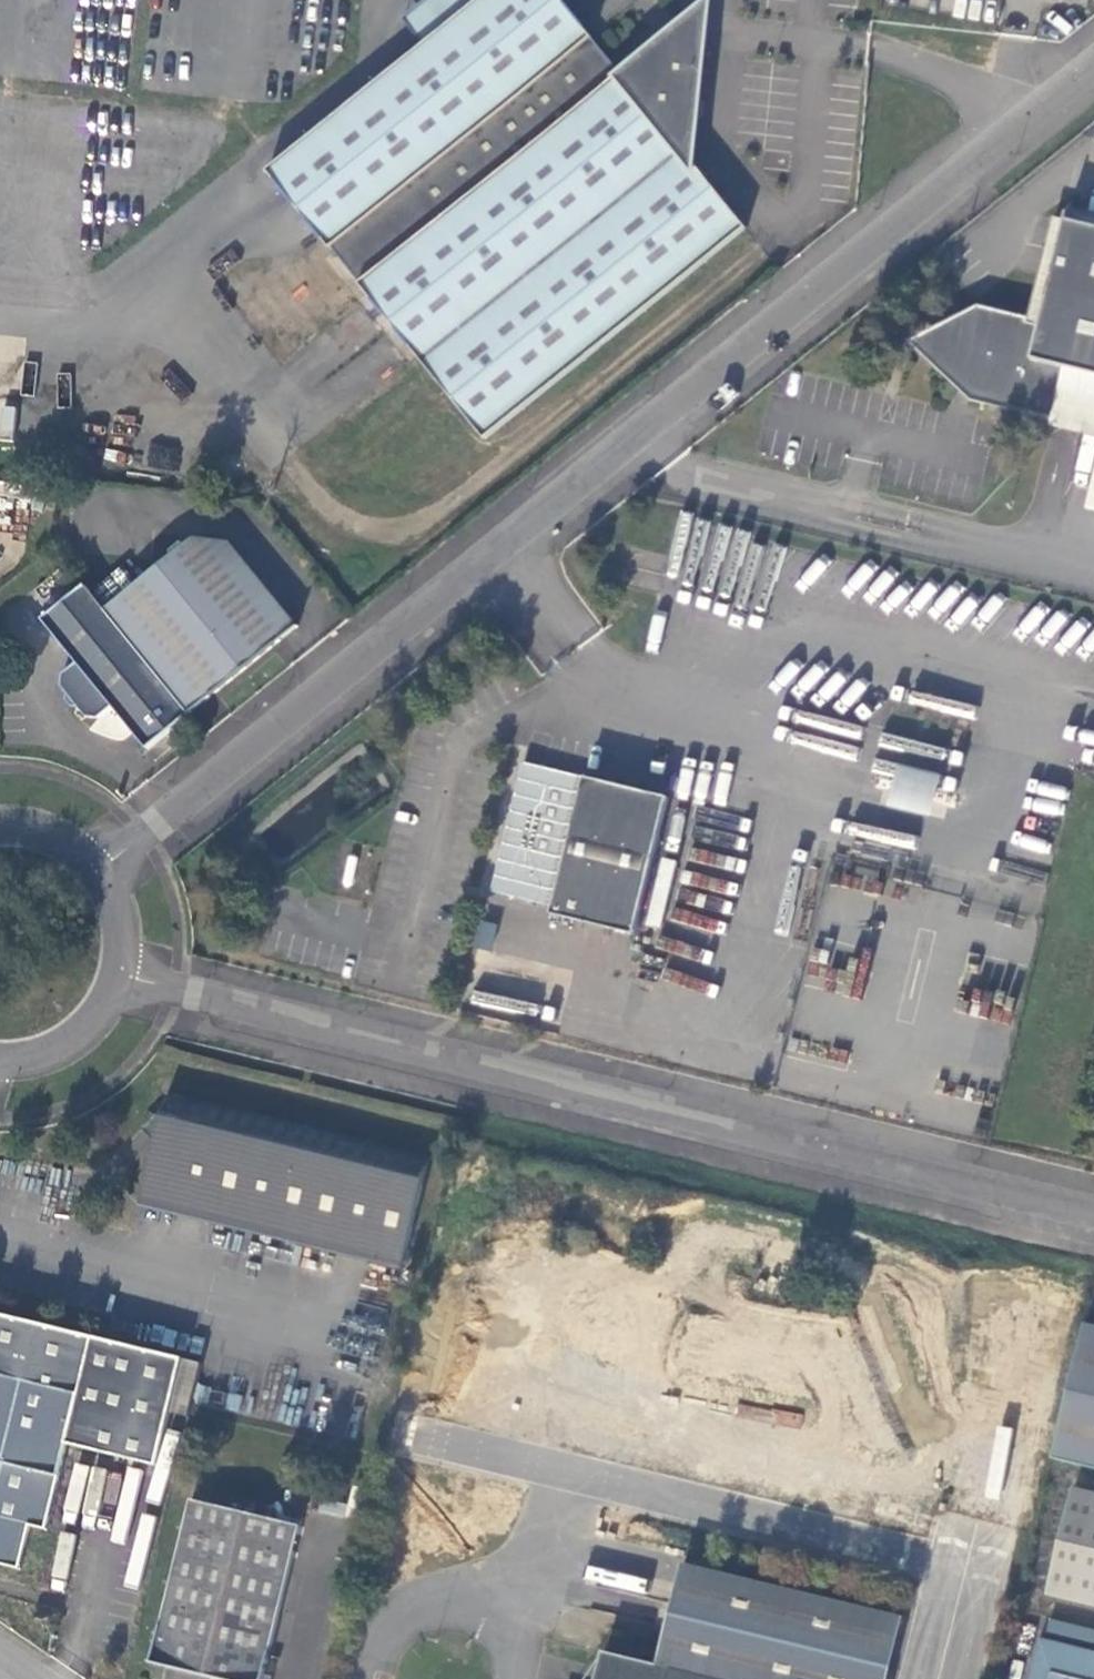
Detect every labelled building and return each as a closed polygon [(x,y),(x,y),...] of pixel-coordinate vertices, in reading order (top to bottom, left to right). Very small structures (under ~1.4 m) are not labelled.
[(426,7),(446,33),(428,45),(272,173),(487,441),(748,231),(685,155),(702,47),(666,47),(626,78),(562,0),(484,0),(480,3),(460,20),(445,0),(435,0),(426,7)] [(460,20),(480,3),(477,0),(445,0),(460,20)] [(446,33),(426,7),(407,22),(428,45),(446,33)] [(1093,376),(1093,228),(1067,221),(1046,307),(1042,327),(979,311),(965,326),(960,320),(945,337),(951,342),(933,360),(961,387),(967,380),(972,385),(978,390),(975,394),(982,401),(1042,415),(1054,418),(1067,369),(1093,376)] [(1067,369),(1054,418),(1053,426),(1093,436),(1093,376),(1067,369)] [(128,566),(95,591),(192,712),(301,625),(234,542),(197,538),(140,580),(128,566)] [(95,591),(89,583),(41,620),(76,663),(62,675),(60,686),(72,701),(85,717),(97,718),(112,707),(146,749),(193,713),(192,712),(95,591)] [(580,804),(586,778),(524,762),(501,852),(533,861),(550,796),(580,804)] [(955,781),(890,765),(882,803),(945,818),(955,781)] [(671,798),(588,778),(553,915),(638,935),(671,798)] [(429,1157),(168,1094),(141,1206),(401,1269),(429,1157)] [(0,1313),(0,1563),(22,1569),(33,1525),(49,1529),(70,1443),(160,1466),(186,1358),(0,1313)] [(1055,1460),(1093,1470),(1093,1327),(1086,1325),(1054,1460),(1055,1460)] [(1074,1487),(1049,1592),(1093,1603),(1093,1492),(1074,1487)] [(299,1531),(192,1504),(152,1664),(211,1678),(264,1678),(299,1531)] [(910,1621),(689,1563),(664,1667),(604,1654),(598,1678),(895,1678),(910,1621)] [(1050,1678),(1089,1678),(1052,1671),(1050,1678)]
